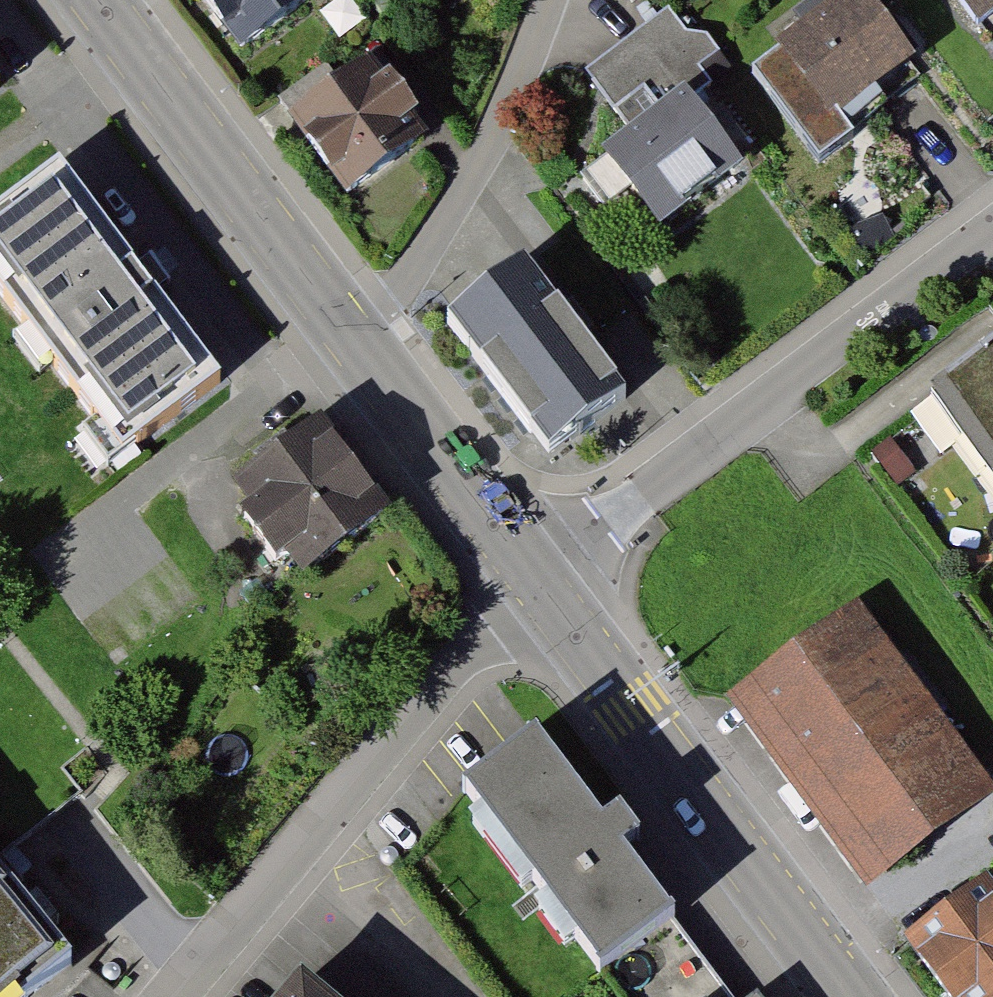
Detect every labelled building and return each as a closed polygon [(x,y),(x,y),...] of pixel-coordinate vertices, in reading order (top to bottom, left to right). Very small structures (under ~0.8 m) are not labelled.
[(222,48),(296,0),(190,0),(222,48)] [(774,51),(831,130),(909,74),(856,0),(844,0),(774,51)] [(971,29),(992,12),(992,11),(992,0),(948,0),(971,29)] [(717,85),(664,14),(580,75),(626,138),(600,157),(657,236),(739,176),(688,106),(717,85)] [(353,57),(269,111),(319,187),(402,132),(353,57)] [(0,197),(0,320),(106,462),(206,388),(42,166),(0,197)] [(546,455),(626,398),(529,264),(449,322),(546,455)] [(931,403),(992,486),(992,356),(931,403)] [(387,513),(309,411),(222,476),(300,579),(387,513)] [(859,612),(732,707),(868,890),(992,797),(992,792),(859,612)] [(602,832),(535,746),(465,800),(600,973),(668,920),(620,859),(637,846),(617,820),(602,832)] [(881,944),(919,996),(992,996),(992,893),(980,874),(881,944)] [(64,970),(0,890),(0,996),(29,996),(64,970)] [(668,920),(600,973),(617,996),(726,996),(668,920)] [(347,944),(310,982),(328,996),(414,996),(347,944)] [(302,975),(283,996),(328,996),(310,982),(302,975)]
